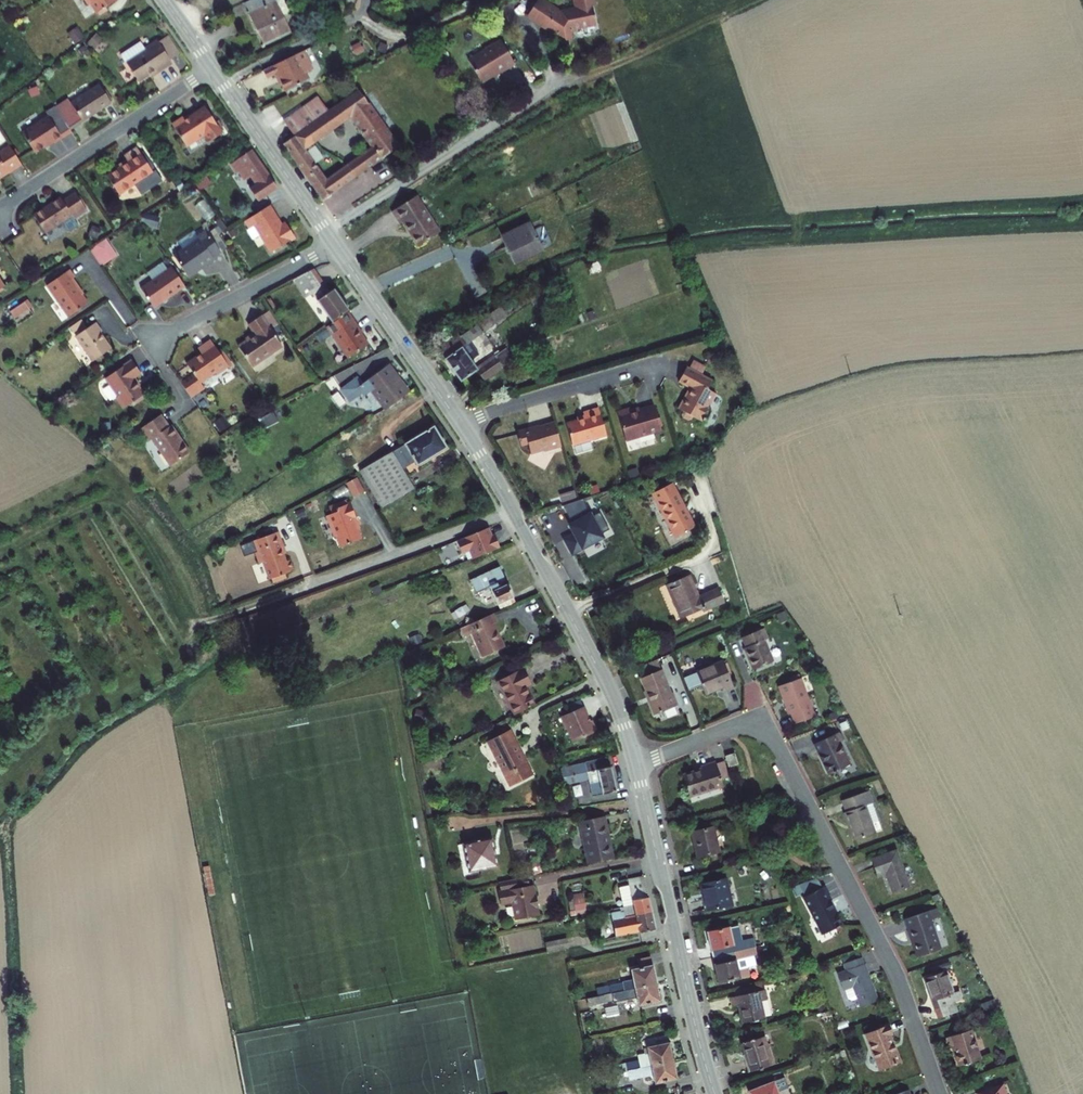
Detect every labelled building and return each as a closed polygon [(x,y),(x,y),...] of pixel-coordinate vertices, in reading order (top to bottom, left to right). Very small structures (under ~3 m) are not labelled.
[(62,7),(67,4),(73,15),(76,14),(82,24),(102,12),(97,2),(95,3),(93,0),(58,0),(62,7)] [(527,6),(515,24),(529,34),(537,23),(545,29),(537,40),(554,52),(559,45),(557,43),(560,39),(583,35),(579,17),(582,17),(579,0),(560,0),(563,19),(549,22),(527,6)] [(258,3),(231,16),(249,51),(276,39),(258,3)] [(529,34),(537,40),(545,29),(537,23),(529,34)] [(121,30),(124,36),(129,33),(126,27),(121,30)] [(77,28),(67,34),(74,45),(84,39),(77,28)] [(95,50),(103,43),(96,35),(88,43),(95,50)] [(156,49),(146,55),(157,73),(167,67),(156,49)] [(503,74),(490,50),(484,54),(480,53),(463,62),(463,65),(456,68),(468,90),(488,79),(489,81),(503,74)] [(114,76),(125,94),(143,82),(145,85),(159,76),(157,73),(146,55),(144,52),(132,59),(134,63),(114,76)] [(298,82),(288,63),(248,83),(252,90),(262,87),(270,103),(295,91),(292,85),(298,82)] [(309,127),(306,129),(316,143),(351,120),(371,149),(349,164),(356,175),(398,147),(358,93),(331,112),(309,127)] [(56,110),(42,119),(56,140),(96,116),(84,97),(58,113),(56,110)] [(309,127),(331,112),(319,97),(284,122),(290,129),(304,120),(309,127)] [(56,140),(42,119),(33,125),(35,128),(7,145),(19,165),(39,153),(40,155),(58,144),(56,140)] [(304,120),(290,129),(295,137),(306,129),(309,127),(304,120)] [(194,158),(208,148),(191,122),(170,135),(167,132),(156,139),(170,162),(190,151),(194,158)] [(306,129),(295,137),(285,144),(323,198),(356,175),(349,164),(326,180),(305,150),(316,143),(306,129)] [(105,205),(141,183),(125,158),(110,167),(114,174),(93,187),(105,205)] [(0,162),(0,180),(9,175),(0,162)] [(218,187),(229,181),(240,197),(241,199),(234,204),(243,216),(262,203),(235,165),(213,178),(218,187)] [(364,189),(349,198),(343,188),(339,191),(343,197),(328,206),(334,215),(367,194),(364,189)] [(60,231),(72,223),(60,203),(47,212),(45,208),(18,224),(30,243),(46,233),(53,243),(63,237),(60,231)] [(402,205),(377,220),(387,233),(391,230),(406,253),(427,241),(402,205)] [(256,267),(281,254),(272,238),(268,239),(256,220),(231,234),(235,241),(232,244),(239,255),(248,251),(256,267)] [(521,234),(491,245),(503,272),(532,261),(521,234)] [(106,239),(89,249),(100,267),(117,257),(106,239)] [(162,272),(175,290),(186,282),(188,285),(200,276),(198,273),(204,269),(190,247),(180,253),(183,257),(162,272)] [(30,295),(50,328),(70,315),(54,290),(58,287),(54,280),(30,295)] [(126,302),(140,321),(171,300),(157,280),(126,302)] [(298,280),(282,289),(293,308),(297,306),(317,335),(333,325),(334,324),(319,301),(314,304),(298,280)] [(186,282),(175,290),(177,292),(188,285),(186,282)] [(13,320),(33,310),(29,301),(9,311),(13,320)] [(510,314),(507,309),(494,318),(498,323),(510,314)] [(258,341),(265,336),(256,322),(249,327),(258,341)] [(489,332),(484,324),(455,343),(451,337),(436,346),(462,383),(479,371),(485,380),(515,360),(507,349),(478,369),(473,362),(481,356),(472,344),(489,332)] [(344,341),(333,325),(317,335),(311,339),(332,371),(353,357),(343,342),(344,341)] [(226,359),(239,379),(270,359),(258,341),(249,327),(236,336),(243,348),(226,359)] [(77,373),(95,362),(85,345),(88,343),(81,332),(60,346),(77,373)] [(494,337),(488,340),(495,349),(500,345),(494,337)] [(188,398),(186,395),(200,387),(203,390),(216,381),(198,353),(185,360),(188,364),(174,374),(180,385),(170,392),(178,405),(188,398)] [(112,416),(132,404),(122,388),(130,382),(122,370),(96,386),(108,404),(105,406),(112,416)] [(679,370),(674,378),(686,386),(691,377),(679,370)] [(390,406),(370,377),(347,393),(329,406),(332,411),(343,404),(348,412),(356,407),(367,422),(390,406)] [(674,378),(671,377),(663,391),(674,398),(665,414),(669,417),(668,420),(669,424),(673,426),(677,426),(678,423),(687,428),(693,427),(695,423),(694,416),(692,415),(699,404),(692,400),(696,392),(686,386),(674,378)] [(324,399),(329,406),(347,393),(342,386),(324,399)] [(219,433),(230,426),(223,416),(212,423),(219,433)] [(612,419),(599,422),(607,451),(644,441),(637,416),(621,421),(613,423),(612,420),(612,419)] [(565,431),(547,436),(553,457),(554,457),(556,464),(574,460),(571,452),(587,447),(579,419),(563,424),(565,431)] [(165,471),(185,459),(168,432),(165,433),(157,421),(137,434),(145,447),(149,444),(165,471)] [(510,440),(497,444),(501,458),(508,456),(511,466),(523,462),(526,464),(533,462),(536,458),(541,457),(535,434),(511,441),(510,440)] [(430,460),(418,440),(344,483),(362,515),(394,497),(387,482),(398,475),(400,478),(430,460)] [(680,537),(657,492),(637,502),(660,547),(668,543),(669,545),(673,543),(672,541),(680,537)] [(570,531),(561,513),(541,520),(550,537),(548,540),(551,549),(544,554),(551,568),(583,554),(580,549),(587,545),(578,527),(570,531)] [(345,532),(338,514),(327,518),(325,515),(316,518),(319,525),(313,527),(322,549),(324,548),(328,558),(349,550),(343,533),(345,532)] [(479,547),(476,539),(444,551),(449,564),(456,561),(459,569),(487,558),(483,550),(480,551),(479,547)] [(271,560),(264,545),(238,557),(248,578),(251,576),(259,593),(261,592),(263,596),(276,590),(274,586),(279,584),(278,582),(282,581),(278,572),(274,574),(268,561),(271,560)] [(501,614),(486,578),(456,591),(462,604),(477,598),(486,620),(501,614)] [(683,604),(675,583),(654,592),(668,627),(689,618),(690,620),(711,611),(704,596),(683,604)] [(762,622),(742,631),(746,640),(744,640),(753,662),(771,654),(763,633),(766,632),(762,622)] [(478,624),(445,639),(450,649),(459,645),(470,668),(491,659),(480,635),(483,633),(478,624)] [(655,656),(640,662),(644,671),(639,674),(654,711),(677,701),(672,688),(669,689),(655,656)] [(733,682),(723,657),(695,668),(704,690),(723,682),(724,685),(733,682)] [(799,669),(777,677),(788,707),(790,706),(794,715),(813,708),(799,669)] [(508,680),(483,693),(499,726),(520,715),(510,698),(516,695),(508,680)] [(552,718),(554,724),(567,718),(564,712),(552,718)] [(573,732),(567,718),(554,724),(543,728),(556,754),(580,743),(575,731),(573,732)] [(836,726),(812,737),(827,767),(847,758),(836,735),(839,733),(836,726)] [(494,741),(473,752),(496,797),(518,786),(494,741)] [(724,755),(728,765),(738,762),(734,751),(724,755)] [(606,756),(563,769),(566,776),(588,770),(597,803),(618,799),(606,756)] [(699,770),(685,775),(691,792),(723,782),(721,777),(717,762),(716,760),(698,766),(699,770)] [(723,760),(717,762),(721,777),(728,775),(723,760)] [(855,809),(850,798),(827,807),(831,817),(830,818),(840,844),(858,837),(848,812),(855,809)] [(605,814),(581,819),(590,861),(614,856),(605,814)] [(699,835),(677,840),(684,864),(705,859),(699,835)] [(484,848),(458,854),(463,881),(490,876),(484,848)] [(881,855),(856,864),(863,880),(871,877),(877,896),(894,889),(881,855)] [(630,886),(614,889),(620,912),(606,915),(607,918),(611,917),(613,925),(622,923),(623,925),(639,922),(630,886)] [(487,901),(485,902),(487,914),(499,912),(502,929),(526,924),(520,895),(516,896),(514,887),(486,893),(487,901)] [(711,887),(687,893),(693,919),(717,913),(711,887)] [(570,916),(586,914),(583,892),(567,895),(570,916)] [(811,895),(790,906),(809,942),(828,931),(816,907),(817,906),(811,895)] [(921,915),(891,925),(904,963),(927,955),(917,925),(924,922),(921,915)] [(602,947),(643,939),(639,922),(623,925),(622,923),(613,925),(611,917),(607,918),(597,920),(602,947)] [(505,936),(508,954),(526,951),(523,932),(505,936)] [(725,936),(693,943),(698,967),(734,959),(742,957),(739,948),(729,951),(725,936)] [(547,953),(569,948),(566,937),(545,941),(547,953)] [(735,968),(734,959),(698,967),(704,993),(735,987),(730,969),(735,968)] [(848,965),(830,971),(833,979),(825,982),(831,998),(841,995),(848,1014),(865,1008),(852,972),(851,972),(848,965)] [(645,992),(640,974),(619,979),(621,986),(609,989),(609,992),(597,994),(598,1002),(645,992)] [(933,980),(913,987),(927,1026),(946,1019),(942,1010),(949,1008),(946,999),(941,1001),(933,980)] [(649,1009),(645,992),(598,1002),(580,1006),(575,1008),(577,1015),(613,1006),(613,1007),(625,1005),(627,1014),(649,1009)] [(597,994),(579,998),(580,1006),(598,1002),(597,994)] [(762,998),(728,1006),(730,1014),(737,1013),(741,1030),(762,1025),(758,1008),(764,1007),(762,998)] [(877,1031),(853,1040),(866,1076),(888,1069),(878,1043),(881,1042),(877,1031)] [(970,1065),(960,1035),(934,1045),(937,1054),(941,1052),(948,1073),(970,1065)] [(660,1070),(654,1043),(634,1047),(638,1066),(628,1068),(629,1069),(590,1078),(592,1085),(593,1084),(660,1070)] [(751,1047),(730,1053),(739,1081),(757,1075),(751,1058),(754,1057),(751,1047)] [(660,1070),(593,1084),(595,1093),(603,1093),(618,1091),(617,1086),(631,1083),(632,1086),(642,1083),(644,1092),(664,1088),(660,1070)]
